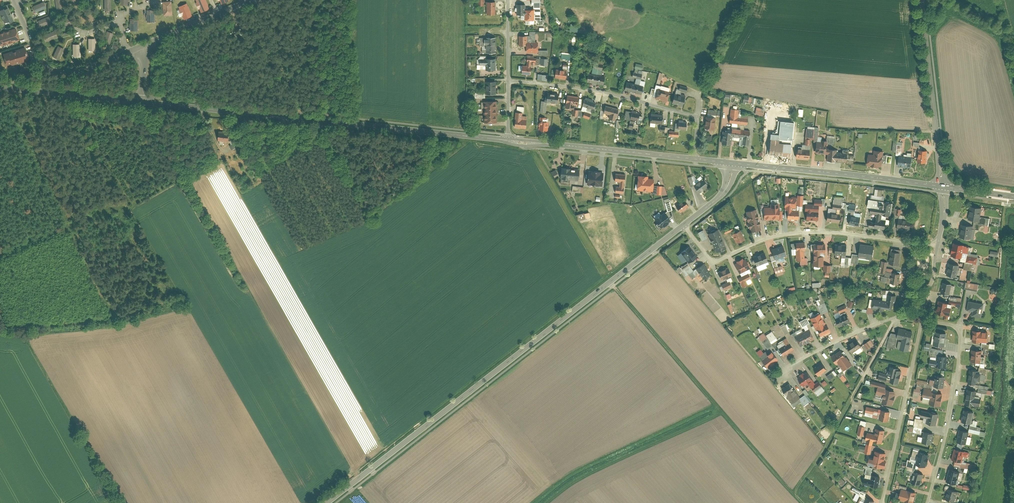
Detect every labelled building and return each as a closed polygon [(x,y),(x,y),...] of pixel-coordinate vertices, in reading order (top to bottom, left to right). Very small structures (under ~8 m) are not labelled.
[(44,0),(32,5),(36,14),(47,9),(44,0)] [(56,8),(64,7),(63,0),(55,0),(56,8)] [(202,13),(210,10),(206,0),(196,0),(202,13)] [(495,1),(487,2),(487,14),(495,14),(495,1)] [(172,2),(163,2),(164,15),(173,15),(172,2)] [(192,16),(186,3),(179,6),(185,19),(192,16)] [(524,4),(516,4),(517,14),(525,14),(525,9),(524,4)] [(0,12),(0,14),(4,25),(14,21),(9,8),(0,12)] [(534,9),(525,9),(525,14),(525,20),(534,20),(534,12),(534,9)] [(155,11),(147,11),(147,23),(156,22),(155,11)] [(52,23),(49,16),(36,21),(39,28),(52,23)] [(73,17),(65,18),(66,26),(74,25),(73,17)] [(138,19),(130,19),(130,31),(138,31),(138,19)] [(580,32),(582,25),(572,23),(571,30),(580,32)] [(0,33),(0,46),(20,41),(17,29),(0,33)] [(58,38),(55,31),(43,36),(47,43),(58,38)] [(535,42),(535,31),(529,31),(529,35),(526,35),(526,36),(526,42),(535,42)] [(495,37),(486,37),(486,38),(483,38),(483,44),(486,44),(486,52),(495,52),(495,37)] [(535,42),(526,42),(526,45),(526,52),(537,52),(537,50),(537,42),(535,42)] [(64,51),(58,47),(53,57),(59,60),(64,51)] [(26,48),(3,54),(7,67),(30,61),(26,48)] [(495,58),(480,58),(480,64),(485,64),(486,69),(495,69),(495,58)] [(526,65),(522,65),(521,73),(530,74),(531,61),(527,61),(526,65)] [(643,70),(644,64),(637,63),(636,72),(642,73),(643,70)] [(593,72),(602,74),(604,66),(595,64),(593,72)] [(556,69),(555,77),(566,78),(567,71),(561,70),(556,69)] [(591,74),(589,74),(588,81),(595,82),(596,77),(596,75),(591,74)] [(600,76),(598,75),(596,83),(603,84),(604,79),(605,76),(600,76)] [(495,81),(485,81),(485,84),(485,93),(495,93),(495,81)] [(634,83),(627,81),(624,89),(633,91),(634,83)] [(643,85),(635,83),(633,91),(641,93),(643,85)] [(659,90),(657,90),(654,98),(665,101),(668,93),(659,90)] [(558,102),(559,94),(547,93),(546,101),(558,102)] [(675,93),(672,103),(682,106),(685,96),(680,94),(675,93)] [(578,96),(567,94),(565,108),(573,109),(573,104),(577,104),(578,96)] [(596,102),(585,98),(582,105),(593,109),(596,102)] [(618,109),(606,105),(604,112),(609,114),(608,118),(615,120),(616,116),(618,109)] [(747,125),(748,114),(742,113),(741,118),(737,117),(739,109),(730,108),(729,122),(731,123),(744,124),(747,125)] [(642,116),(639,115),(640,113),(631,111),(630,119),(637,120),(636,123),(640,124),(642,116)] [(526,128),(527,116),(521,116),(521,112),(515,112),(514,127),(526,128)] [(663,115),(651,113),(650,122),(662,124),(663,115)] [(715,117),(705,116),(703,128),(713,129),(715,117)] [(770,133),(768,154),(791,156),(792,148),(791,148),(793,122),(779,120),(778,134),(770,133)] [(687,122),(679,121),(678,129),(686,130),(687,122)] [(748,144),(750,130),(743,129),(731,128),(727,127),(727,130),(723,130),(721,143),(730,144),(731,139),(741,141),(741,144),(748,144)] [(812,139),(814,129),(806,128),(805,138),(811,139),(812,139)] [(230,133),(219,133),(218,141),(221,141),(220,144),(227,145),(228,141),(229,142),(230,133)] [(821,143),(816,142),(815,152),(827,153),(828,148),(828,147),(826,147),(826,143),(826,140),(822,140),(821,143)] [(810,149),(797,148),(796,158),(809,159),(810,149)] [(826,160),(834,160),(835,152),(836,149),(828,148),(827,153),(826,160)] [(873,154),(868,154),(867,164),(871,164),(871,165),(876,166),(876,165),(880,165),(881,161),(882,161),(883,155),(883,151),(873,150),(873,154)] [(927,151),(918,150),(917,161),(926,162),(927,151)] [(845,154),(845,153),(835,152),(834,160),(845,162),(845,154)] [(845,162),(853,163),(853,155),(845,154),(845,162)] [(911,157),(899,155),(898,166),(910,167),(911,157)] [(579,169),(561,167),(560,177),(578,179),(579,169)] [(598,171),(588,170),(587,178),(591,178),(597,179),(598,171)] [(637,175),(635,189),(652,190),(652,185),(653,178),(647,177),(647,175),(637,175)] [(708,185),(703,178),(693,186),(698,192),(708,185)] [(795,207),(796,197),(784,196),(784,207),(785,207),(791,207),(795,207)] [(833,196),(832,204),(841,205),(842,197),(833,196)] [(684,199),(675,205),(680,212),(689,206),(684,199)] [(879,201),(868,199),(867,207),(870,207),(878,208),(879,201)] [(889,216),(891,202),(884,201),(883,209),(882,215),(889,216)] [(763,207),(763,219),(778,219),(778,210),(778,203),(770,203),(770,207),(763,207)] [(981,207),(970,206),(970,209),(968,219),(979,221),(981,207)] [(761,229),(755,209),(745,211),(750,232),(761,229)] [(791,210),(787,210),(786,218),(798,219),(799,210),(791,210)] [(665,211),(654,219),(659,226),(670,219),(665,211)] [(817,212),(806,211),(806,219),(817,220),(818,212),(817,212)] [(584,212),(576,214),(577,220),(585,218),(584,213),(584,212)] [(840,214),(827,212),(826,221),(839,222),(840,214)] [(870,221),(869,227),(884,229),(885,220),(880,219),(881,214),(876,214),(875,222),(870,221)] [(860,217),(850,215),(849,224),(850,224),(859,226),(860,217)] [(911,220),(898,218),(897,227),(910,228),(911,220)] [(972,226),(961,224),(959,237),(970,239),(971,228),(972,226)] [(732,225),(723,228),(725,233),(734,230),(732,225)] [(725,248),(717,229),(708,233),(710,237),(709,237),(711,242),(712,242),(716,252),(725,248)] [(740,229),(731,233),(735,243),(744,239),(740,229)] [(702,230),(698,232),(701,240),(706,237),(702,230)] [(804,242),(790,243),(791,249),(795,249),(796,259),(799,259),(804,259),(804,258),(804,250),(804,242)] [(825,243),(813,244),(813,252),(819,252),(825,252),(825,243)] [(969,246),(953,243),(951,255),(961,258),(962,252),(968,253),(969,246)] [(847,245),(835,244),(834,254),(847,255),(847,245)] [(873,258),(874,246),(860,244),(858,255),(866,256),(866,258),(873,258)] [(783,245),(771,249),(774,258),(786,255),(783,245)] [(681,251),(689,262),(697,256),(693,250),(692,251),(688,246),(681,251)] [(900,252),(890,251),(889,263),(899,264),(900,252)] [(764,252),(753,256),(756,265),(767,260),(764,252)] [(819,256),(819,252),(813,252),(813,265),(823,265),(822,264),(822,256),(819,256)] [(977,257),(967,255),(966,261),(976,263),(977,257)] [(737,262),(734,264),(738,272),(750,267),(746,258),(742,260),(741,258),(736,260),(737,262)] [(687,262),(680,267),(685,275),(693,270),(687,262)] [(710,275),(703,263),(693,270),(696,275),(699,273),(703,280),(710,275)] [(959,265),(949,263),(946,275),(956,277),(959,265)] [(777,266),(773,267),(775,273),(782,271),(781,265),(777,266)] [(728,267),(717,272),(721,278),(731,274),(728,267)] [(899,273),(891,272),(890,283),(898,284),(899,273)] [(748,273),(738,278),(742,287),(747,285),(745,281),(750,278),(748,273)] [(729,280),(721,284),(724,290),(732,286),(729,280)] [(980,284),(971,283),(971,280),(968,280),(967,288),(979,289),(980,284)] [(951,284),(943,282),(941,293),(949,294),(951,284)] [(820,299),(816,300),(819,305),(825,302),(821,294),(818,295),(820,299)] [(891,309),(892,304),(894,305),(896,295),(888,294),(887,301),(873,299),(872,308),(873,308),(877,309),(876,310),(882,311),(882,310),(883,310),(884,308),(891,309)] [(962,298),(951,296),(949,303),(961,305),(962,298)] [(983,303),(968,300),(966,309),(973,311),(972,315),(980,317),(983,303)] [(938,301),(936,313),(945,315),(945,318),(948,319),(950,306),(946,305),(946,302),(938,301)] [(828,310),(825,302),(819,305),(818,306),(821,313),(828,310)] [(846,304),(838,307),(840,313),(848,309),(846,304)] [(846,312),(834,316),(838,326),(850,322),(846,312)] [(820,313),(810,318),(819,336),(830,331),(825,321),(824,322),(820,313)] [(785,324),(781,326),(785,334),(789,331),(785,324)] [(808,328),(794,336),(799,346),(814,338),(808,328)] [(912,332),(898,329),(898,332),(891,331),(890,336),(902,339),(900,349),(908,351),(912,332)] [(987,331),(973,330),(972,341),(986,342),(987,331)] [(777,339),(771,331),(765,335),(771,343),(777,339)] [(946,333),(935,331),(933,345),(944,347),(946,333)] [(758,336),(761,341),(766,338),(763,333),(758,336)] [(766,338),(761,341),(767,349),(772,345),(766,338)] [(856,339),(847,345),(851,352),(861,346),(856,339)] [(871,339),(864,344),(867,348),(874,344),(871,339)] [(779,349),(783,355),(793,349),(789,343),(785,345),(779,349)] [(840,349),(831,356),(836,364),(838,363),(843,370),(851,364),(840,349)] [(761,360),(767,368),(778,359),(771,350),(766,354),(767,355),(761,360)] [(981,351),(971,350),(970,361),(980,362),(981,351)] [(947,356),(937,355),(936,360),(936,365),(936,367),(946,368),(947,356)] [(822,362),(814,368),(818,375),(827,369),(822,362)] [(895,368),(889,366),(888,375),(891,376),(890,382),(898,384),(901,371),(895,369),(895,368)] [(844,382),(848,379),(841,368),(839,370),(841,373),(839,374),(844,382)] [(834,370),(826,376),(829,380),(837,374),(834,370)] [(980,371),(969,370),(968,383),(974,384),(975,379),(979,380),(980,371)] [(808,371),(798,377),(803,385),(808,383),(813,379),(808,371)] [(945,376),(934,375),(933,385),(943,387),(945,376)] [(818,395),(825,390),(818,381),(815,383),(810,386),(818,395)] [(886,384),(871,381),(870,385),(877,387),(885,389),(886,384)] [(791,403),(800,398),(794,388),(793,389),(789,383),(780,389),(785,395),(786,395),(791,403)] [(987,393),(988,386),(979,385),(978,391),(987,393)] [(885,389),(877,387),(875,394),(883,396),(882,403),(892,405),(895,391),(885,389)] [(932,389),(924,388),(922,396),(930,397),(931,391),(932,389)] [(976,390),(967,389),(965,404),(979,406),(980,398),(975,397),(976,390)] [(942,393),(931,391),(930,397),(929,404),(939,406),(942,393)] [(805,395),(800,398),(805,405),(810,401),(805,395)] [(890,411),(882,409),(879,420),(887,421),(890,411)] [(973,412),(964,410),(961,421),(970,423),(973,412)] [(935,425),(938,413),(928,411),(928,412),(927,417),(926,423),(935,425)] [(924,419),(915,418),(913,426),(922,428),(924,419)] [(978,434),(980,427),(970,424),(968,431),(978,434)] [(865,427),(859,425),(857,434),(863,436),(865,427)] [(881,443),(884,430),(875,428),(874,434),(873,441),(881,443)] [(968,431),(960,429),(957,441),(965,443),(968,431)] [(933,433),(924,431),(922,442),(931,444),(933,433)] [(873,441),(874,434),(867,432),(865,440),(867,440),(873,441)] [(870,454),(873,441),(867,440),(865,446),(864,451),(864,452),(870,454)] [(964,451),(954,448),(952,459),(955,460),(961,461),(964,451)] [(886,453),(875,451),(874,455),(873,455),(872,459),(868,458),(867,465),(883,468),(886,453)] [(927,453),(919,451),(915,464),(924,466),(927,453)] [(953,465),(967,468),(968,463),(961,461),(955,460),(953,465)] [(958,470),(950,468),(947,481),(955,483),(957,478),(958,471),(958,470)] [(923,473),(914,471),(911,482),(920,485),(923,473)] [(880,476),(871,475),(871,479),(869,485),(877,487),(880,476)] [(866,497),(864,496),(866,493),(854,487),(852,491),(854,493),(853,495),(858,497),(855,502),(863,502),(866,497)] [(916,492),(901,488),(898,499),(913,502),(916,492)] [(958,490),(948,488),(945,499),(955,501),(958,490)]
